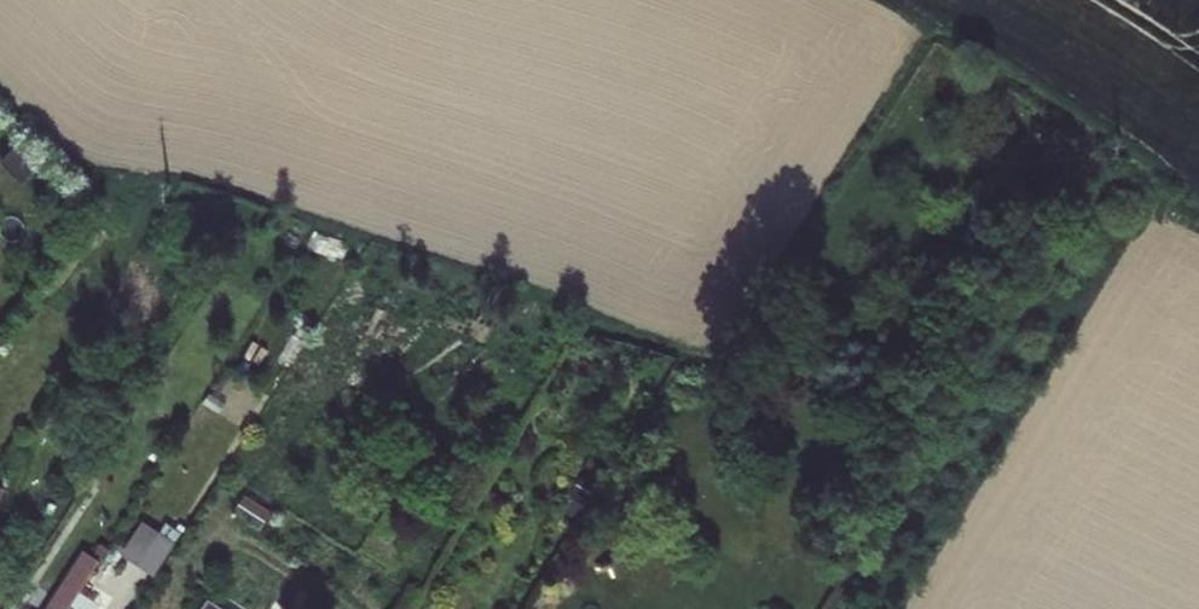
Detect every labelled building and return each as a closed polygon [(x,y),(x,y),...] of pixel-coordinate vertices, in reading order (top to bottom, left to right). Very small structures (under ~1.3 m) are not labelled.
[(112,542),(128,553),(148,522),(132,512),(112,542)] [(128,553),(144,563),(164,532),(148,522),(128,553)] [(83,548),(71,539),(23,608),(41,608),(83,548)] [(207,581),(188,608),(253,608),(207,581)]
